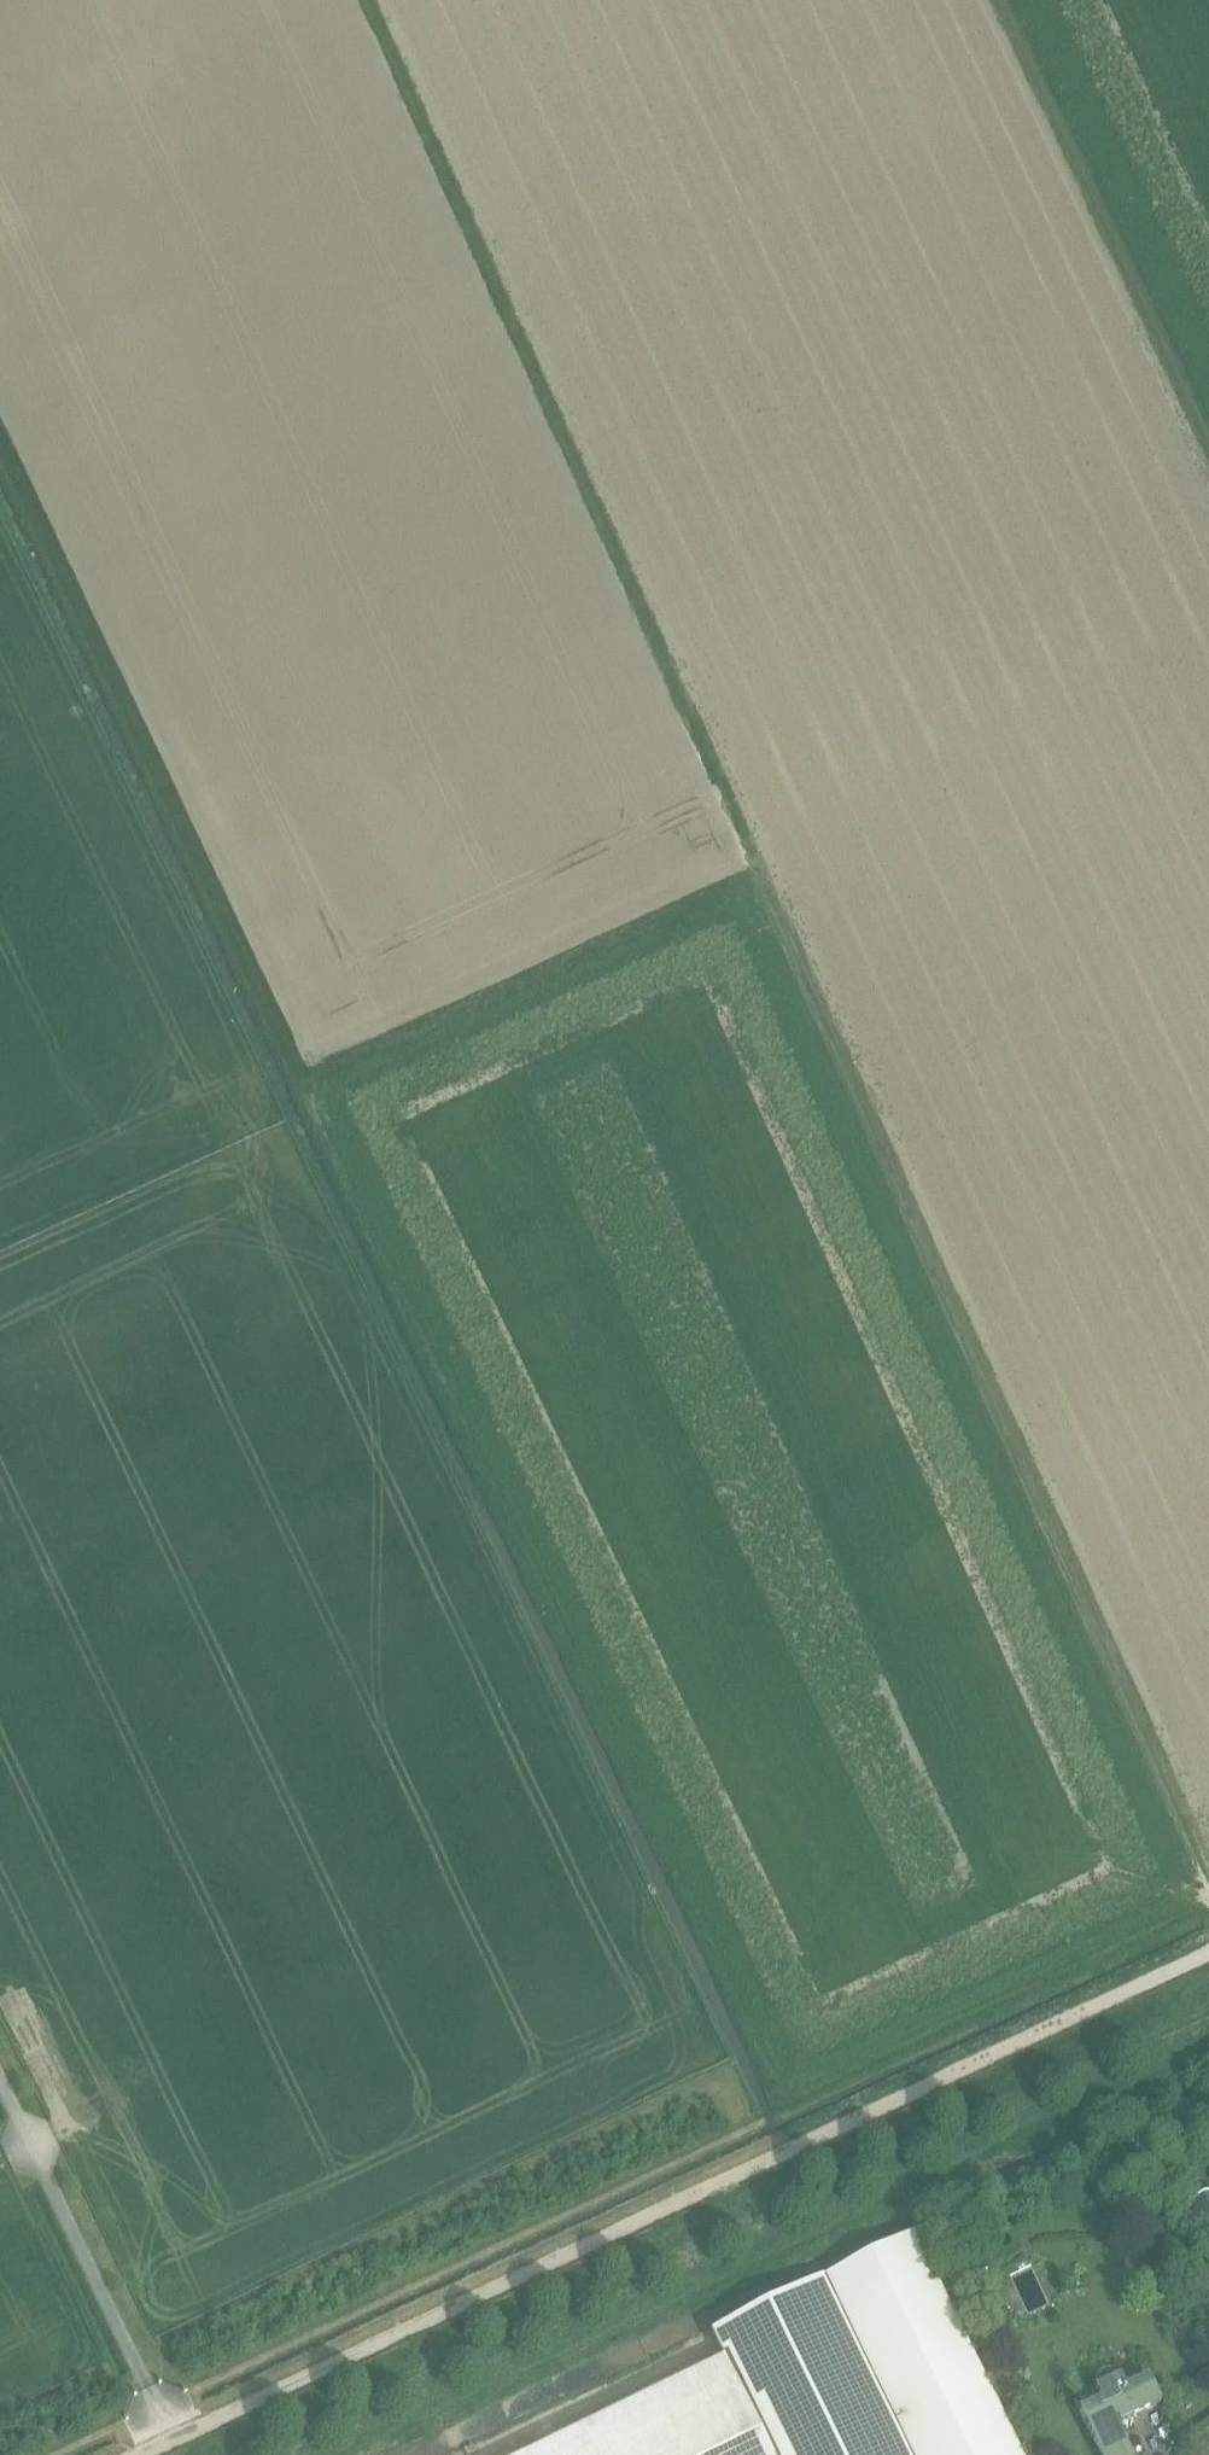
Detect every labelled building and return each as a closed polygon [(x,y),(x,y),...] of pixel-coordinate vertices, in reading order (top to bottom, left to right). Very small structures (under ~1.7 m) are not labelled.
[(1172,2114),(1187,2146),(1196,2142),(1181,2110),(1172,2114)] [(1190,2204),(1208,2245),(1208,2195),(1190,2204)] [(915,2237),(713,2336),(722,2354),(520,2454),(1020,2454),(915,2237)] [(1099,2453),(1100,2454),(1135,2454),(1120,2425),(1121,2426),(1122,2427),(1124,2428),(1125,2429),(1128,2429),(1130,2428),(1131,2426),(1132,2425),(1133,2424),(1133,2423),(1133,2422),(1133,2421),(1132,2419),(1160,2406),(1142,2369),(1120,2379),(1119,2377),(1117,2375),(1115,2374),(1113,2373),(1111,2373),(1109,2372),(1106,2373),(1104,2373),(1102,2374),(1100,2375),(1099,2377),(1097,2379),(1096,2381),(1096,2383),(1096,2385),(1096,2388),(1097,2391),(1074,2401),(1099,2453)]
